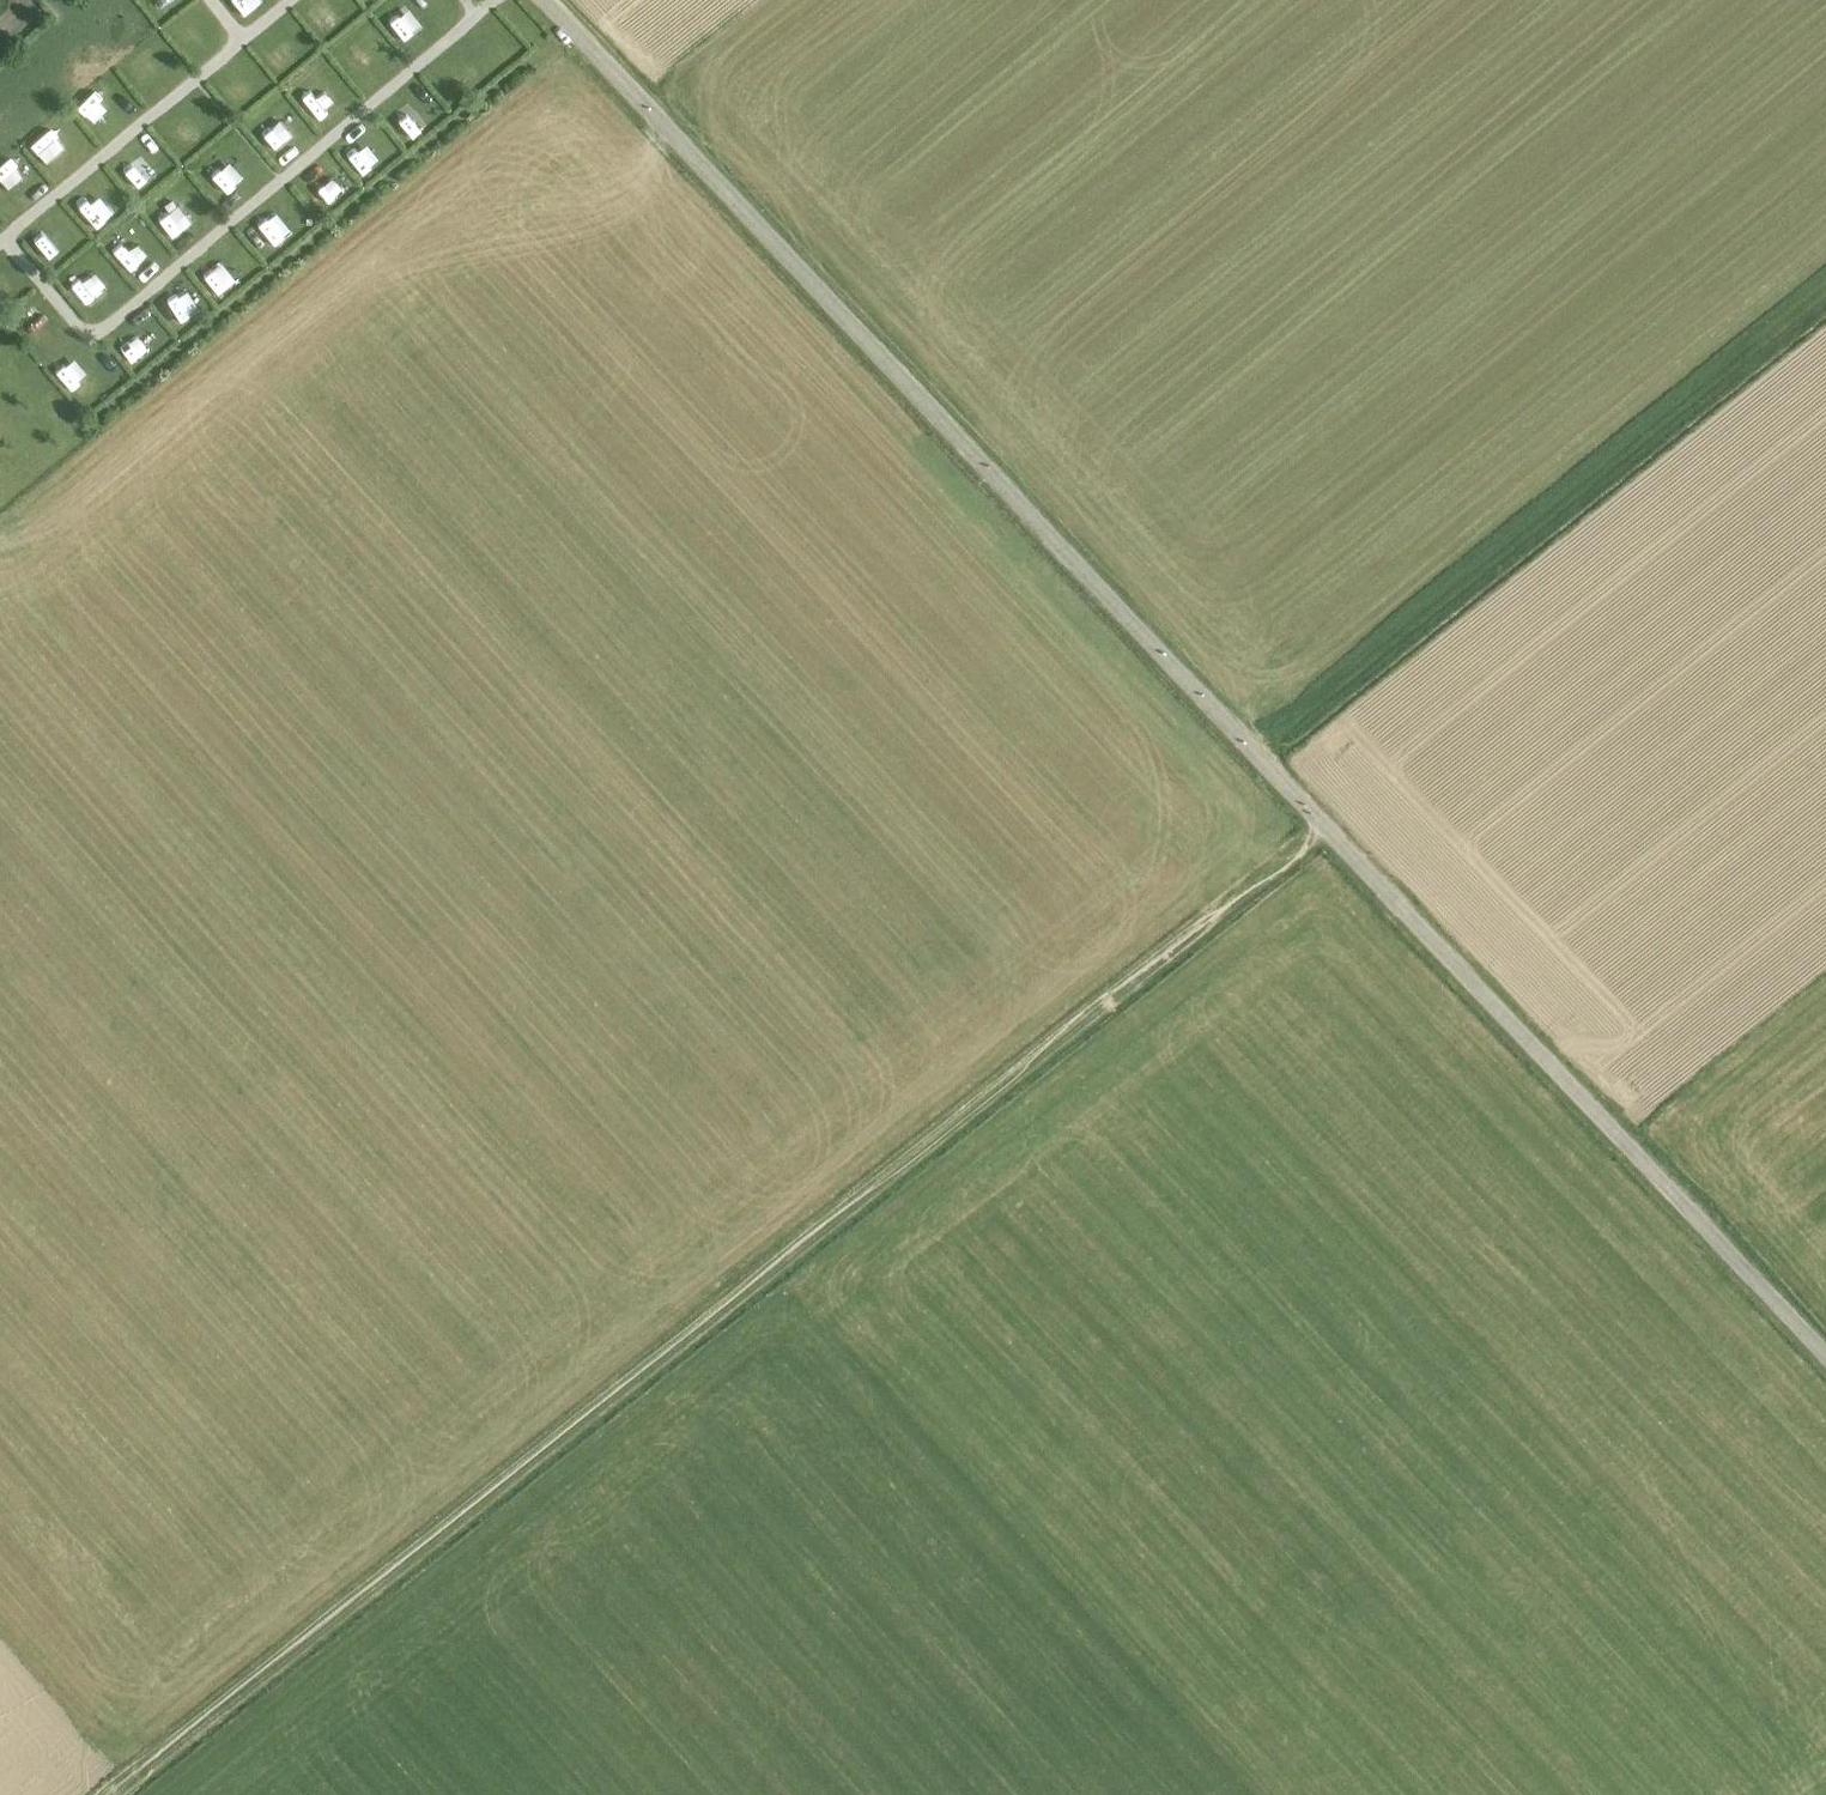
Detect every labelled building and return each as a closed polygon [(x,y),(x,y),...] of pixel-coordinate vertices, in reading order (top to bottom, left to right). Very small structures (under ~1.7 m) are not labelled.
[(262,0),(235,0),(244,12),(262,0)] [(219,92),(232,105),(241,96),(228,83),(219,92)] [(315,123),(335,107),(319,88),(300,103),(315,123)] [(273,153),(301,130),(285,111),(257,133),(273,153)] [(359,181),(377,165),(361,146),(342,161),(359,181)] [(116,175),(132,196),(154,179),(138,158),(116,175)] [(3,199),(24,179),(8,161),(0,168),(0,195),(3,199)] [(219,194),(237,185),(227,166),(209,175),(219,194)] [(169,242),(192,224),(172,200),(149,218),(169,242)] [(271,223),(250,236),(264,258),(285,244),(271,223)] [(196,280),(211,296),(238,271),(224,255),(196,280)] [(158,303),(165,322),(185,314),(178,295),(158,303)] [(131,330),(112,347),(128,365),(147,349),(131,330)]
